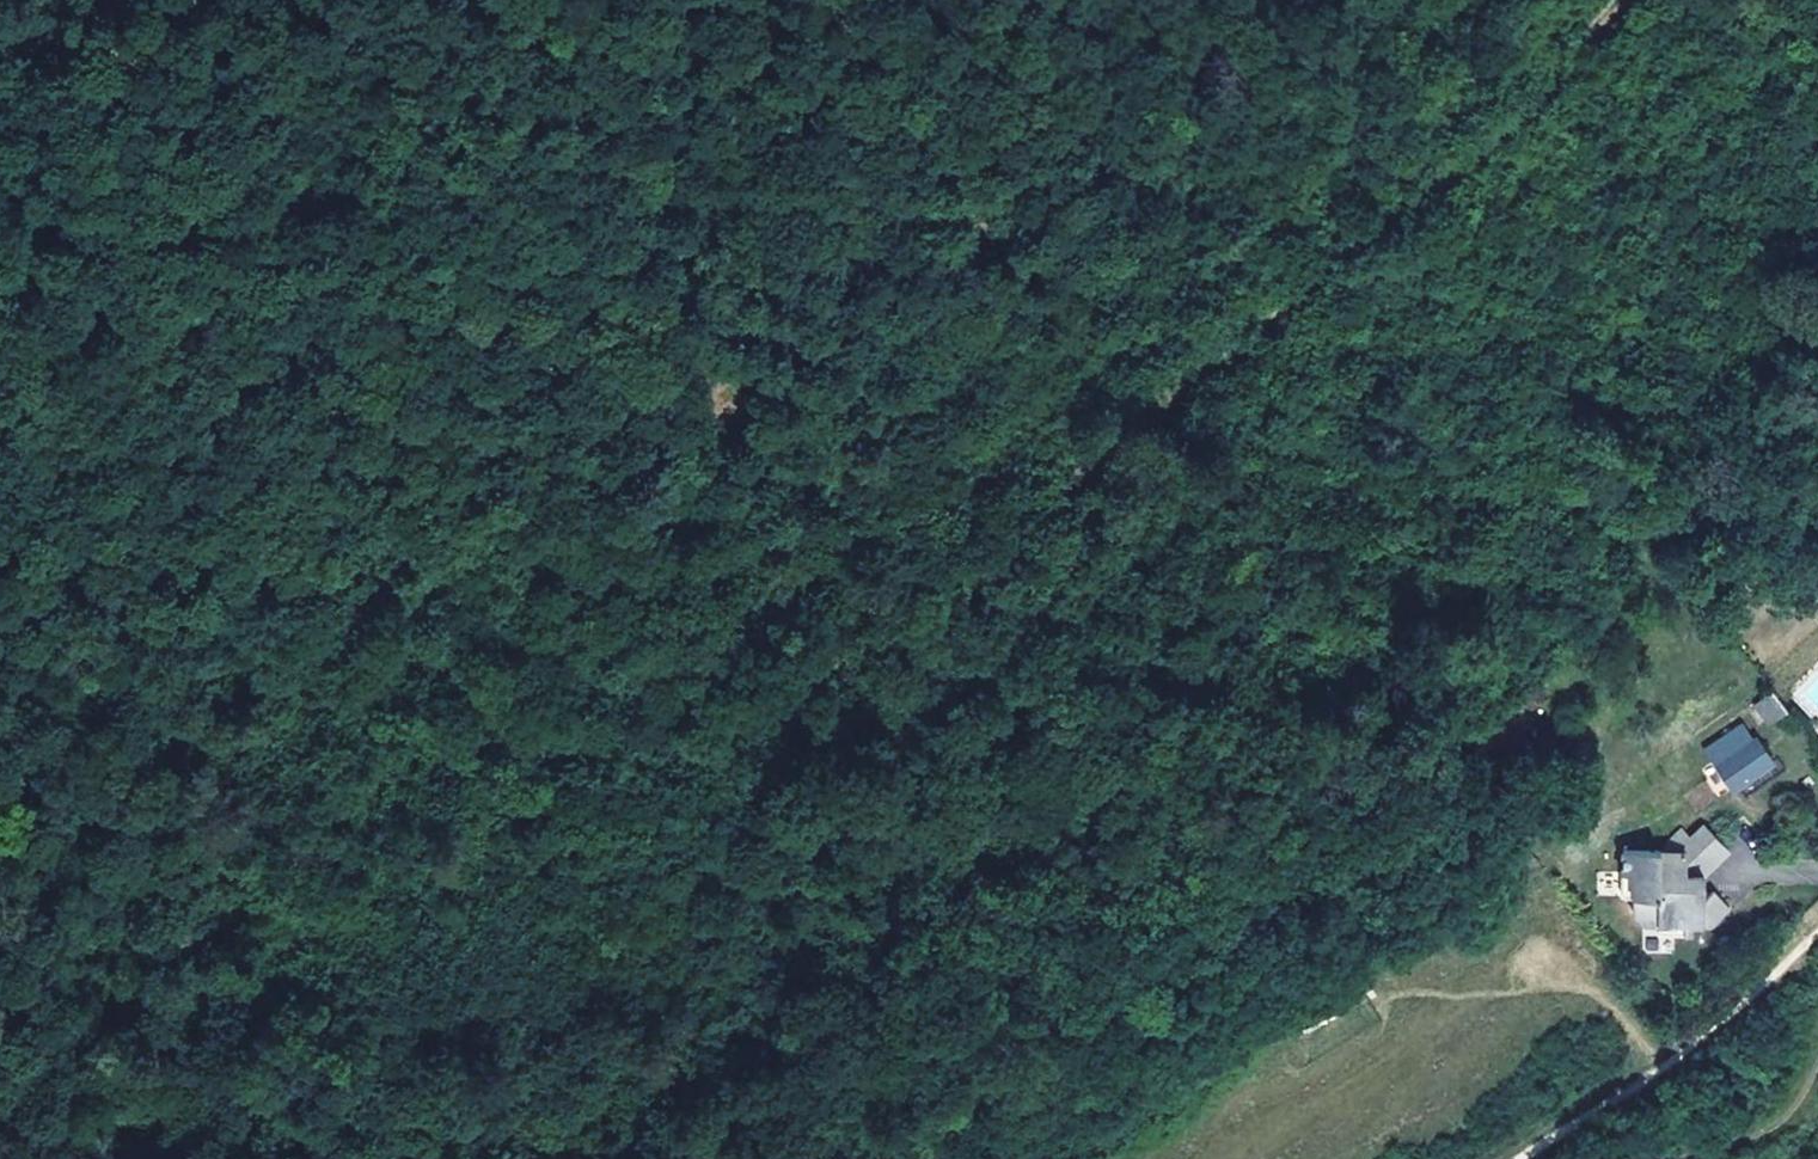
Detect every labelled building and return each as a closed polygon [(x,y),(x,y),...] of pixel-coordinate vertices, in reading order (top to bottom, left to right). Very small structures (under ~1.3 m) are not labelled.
[(1789,709),(1772,687),(1759,698),(1776,720),(1789,709)] [(1776,720),(1759,698),(1752,704),(1769,725),(1776,720)] [(1733,749),(1719,761),(1736,785),(1738,783),(1772,759),(1755,735),(1752,737),(1741,722),(1723,735),(1733,749)] [(1733,749),(1723,735),(1708,746),(1719,761),(1733,749)] [(1749,797),(1791,769),(1780,754),(1772,759),(1738,783),(1749,797)] [(1707,821),(1703,824),(1686,836),(1679,827),(1662,839),(1661,846),(1614,837),(1611,858),(1629,861),(1626,884),(1623,903),(1629,912),(1639,914),(1657,917),(1656,928),(1676,933),(1678,921),(1700,924),(1719,911),(1705,892),(1695,899),(1696,895),(1674,893),(1677,867),(1698,871),(1727,849),(1728,847),(1707,821)] [(1626,884),(1629,861),(1611,858),(1609,881),(1626,884)] [(1696,895),(1698,871),(1677,867),(1674,893),(1696,895)] [(1656,928),(1657,917),(1639,914),(1638,924),(1656,928)]
